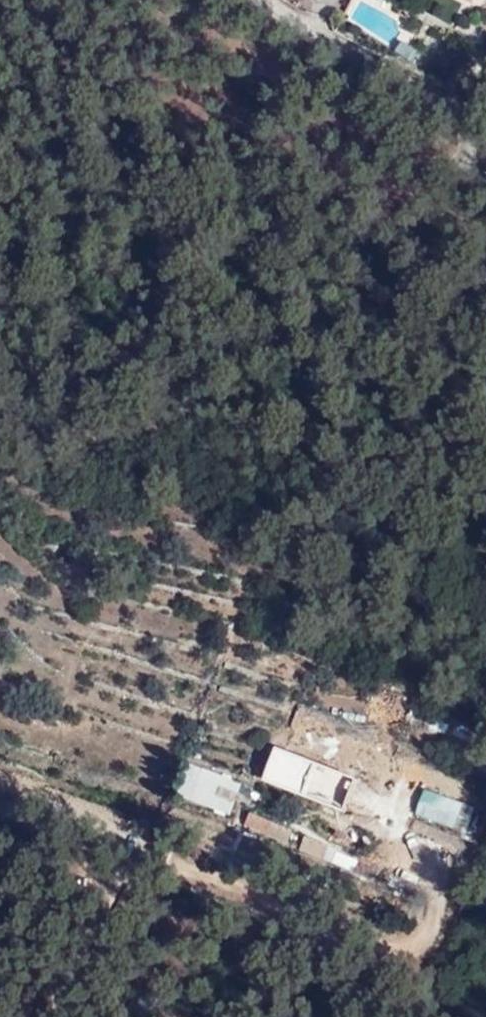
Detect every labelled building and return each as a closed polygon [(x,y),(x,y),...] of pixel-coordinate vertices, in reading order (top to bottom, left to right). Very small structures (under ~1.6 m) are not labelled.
[(363,778),(281,749),(272,775),(353,802),(363,778)] [(230,814),(242,779),(187,761),(176,796),(230,814)] [(414,813),(467,831),(476,804),(423,787),(414,813)] [(246,813),(242,828),(286,839),(289,824),(246,813)]
